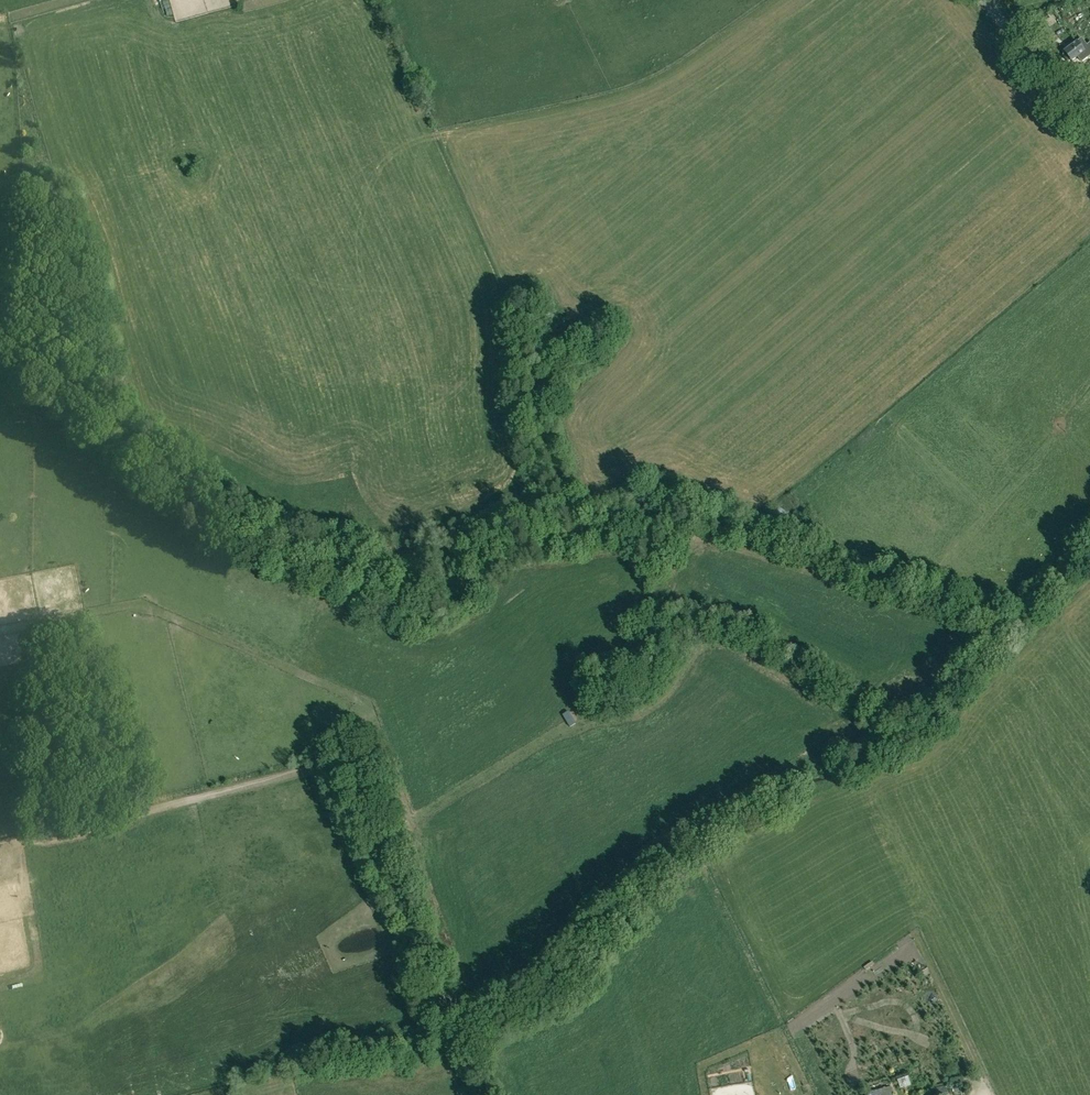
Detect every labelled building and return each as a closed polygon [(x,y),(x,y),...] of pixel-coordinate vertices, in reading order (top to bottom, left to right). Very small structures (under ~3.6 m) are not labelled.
[(1071,46),(1070,44),(1065,49),(1066,50),(1064,52),(1071,62),(1084,52),(1077,42),(1071,46)] [(806,529),(788,518),(783,527),(801,537),(806,529)] [(865,970),(874,964),(871,959),(861,964),(865,970)] [(911,1085),(908,1076),(897,1080),(900,1089),(911,1085)] [(867,1093),(868,1094),(894,1094),(891,1086),(867,1093)]
